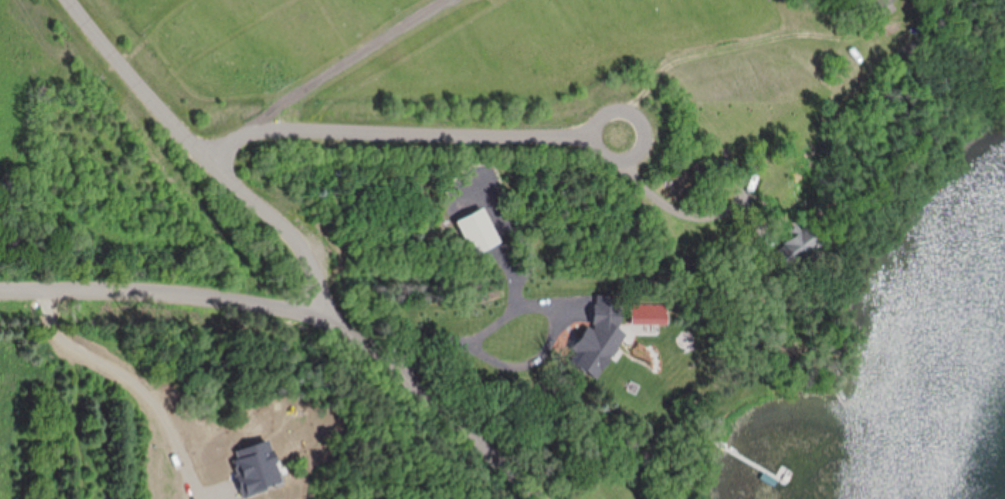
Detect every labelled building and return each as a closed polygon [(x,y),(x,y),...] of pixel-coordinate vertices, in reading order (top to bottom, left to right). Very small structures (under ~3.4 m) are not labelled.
[(786,267),(822,240),(809,223),(773,249),(786,267)]
